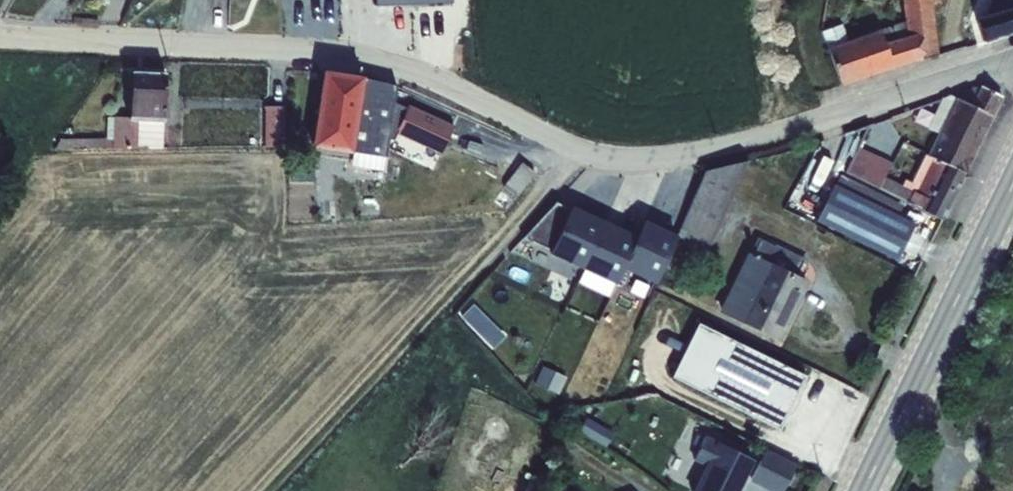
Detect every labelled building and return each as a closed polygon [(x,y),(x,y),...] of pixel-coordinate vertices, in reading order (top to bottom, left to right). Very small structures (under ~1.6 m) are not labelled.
[(908,38),(883,46),(878,30),(849,40),(844,24),(819,32),(838,89),(939,56),(933,0),(905,0),(908,38)] [(975,19),(984,43),(1012,34),(1012,0),(991,0),(985,16),(975,19)] [(351,154),(363,81),(363,78),(323,71),(310,148),(351,154)] [(60,140),(54,151),(147,150),(147,147),(163,148),(163,123),(164,123),(166,74),(132,72),(129,118),(109,117),(108,139),(60,140)] [(363,81),(351,154),(353,155),(351,167),(382,172),(396,86),(363,81)] [(938,134),(927,156),(945,165),(965,174),(1002,97),(980,86),(958,93),(953,103),(942,98),(927,129),(938,134)] [(453,126),(407,104),(393,134),(439,155),(453,126)] [(284,107),(264,107),(264,147),(285,147),(284,107)] [(849,165),(844,174),(921,211),(943,221),(965,174),(945,165),(927,156),(924,155),(911,182),(904,179),(901,185),(885,178),(892,163),(859,148),(850,166),(849,165)] [(704,173),(662,269),(679,276),(687,257),(701,264),(745,162),(704,173)] [(522,163),(503,187),(516,198),(535,173),(522,163)] [(836,184),(818,219),(897,259),(915,223),(836,184)] [(633,236),(570,206),(547,254),(610,283),(618,268),(633,236)] [(633,236),(618,268),(651,284),(675,234),(641,219),(633,236)] [(747,253),(719,312),(781,343),(809,282),(801,278),(807,262),(757,238),(749,254),(747,253)] [(466,313),(496,346),(508,334),(479,302),(466,313)] [(695,324),(670,378),(778,430),(804,376),(695,324)] [(612,443),(617,427),(587,417),(582,432),(612,443)] [(753,460),(704,436),(691,461),(704,467),(692,490),(738,490),(753,460)] [(765,449),(749,483),(766,490),(781,490),(795,463),(765,449)]
